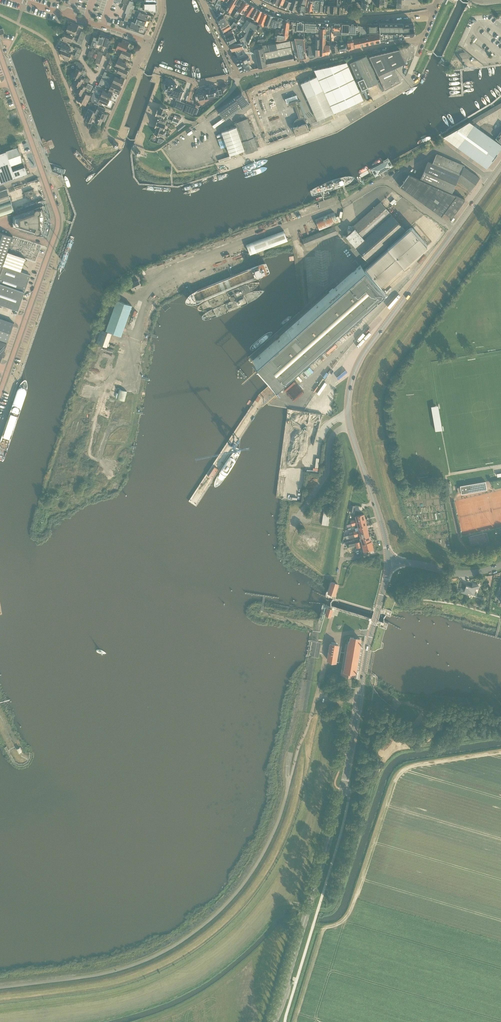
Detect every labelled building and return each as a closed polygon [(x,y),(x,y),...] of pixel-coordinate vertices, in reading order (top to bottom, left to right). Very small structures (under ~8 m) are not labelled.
[(222,1),(219,0),(217,0),(215,5),(216,6),(215,8),(217,8),(216,10),(218,11),(215,15),(217,19),(223,14),(225,10),(229,3),(223,0),(222,1)] [(229,3),(225,10),(230,14),(233,7),(237,0),(223,0),(229,3)] [(237,10),(232,16),(235,18),(238,20),(242,13),(249,4),(244,0),(237,10)] [(237,10),(244,0),(238,0),(234,7),(237,10)] [(290,2),(286,0),(285,0),(282,7),(289,9),(292,2),(290,2)] [(298,0),(297,0),(293,0),(292,2),(289,10),(294,11),(298,1),(298,0)] [(300,3),(298,12),(304,14),(307,2),(307,0),(301,0),(300,3)] [(315,0),(308,0),(308,2),(306,10),(312,11),(314,3),(315,0)] [(312,11),(317,11),(322,11),(323,0),(320,0),(315,0),(312,11)] [(138,11),(146,14),(147,12),(145,12),(145,10),(152,11),(157,11),(157,2),(155,2),(143,2),(143,8),(142,8),(141,8),(140,7),(139,7),(138,11)] [(250,4),(244,13),(249,16),(255,7),(250,4)] [(254,18),(258,9),(255,7),(249,16),(254,18)] [(131,8),(130,11),(132,12),(137,14),(138,14),(137,17),(146,20),(148,15),(146,14),(138,11),(133,9),(131,8)] [(262,11),(258,9),(253,19),(258,21),(262,11)] [(261,32),(268,14),(262,12),(258,24),(260,25),(258,31),(261,32)] [(269,27),(273,16),(268,14),(264,25),(269,27)] [(220,26),(227,21),(226,19),(227,18),(225,15),(217,20),(220,26)] [(244,18),(241,16),(238,21),(243,25),(246,19),(244,18)] [(281,27),(282,19),(273,16),(270,25),(275,27),(275,25),(281,27)] [(146,20),(137,17),(136,20),(135,20),(134,22),(142,25),(144,26),(146,20)] [(249,22),(246,19),(243,25),(239,30),(236,31),(238,36),(239,38),(241,42),(244,41),(247,40),(249,44),(255,30),(257,25),(250,21),(249,22)] [(287,39),(290,20),(283,19),(282,29),(277,29),(276,34),(275,40),(280,41),(287,39)] [(67,30),(67,31),(72,34),(73,32),(75,33),(78,25),(70,21),(69,24),(68,24),(66,29),(67,30)] [(134,22),(131,21),(131,24),(129,23),(128,25),(127,24),(126,28),(130,30),(130,28),(134,29),(134,30),(138,31),(140,27),(141,28),(142,25),(134,22)] [(231,27),(227,21),(220,26),(223,32),(231,27)] [(300,31),(299,38),(304,38),(304,22),(296,21),(296,31),(300,31)] [(315,32),(319,32),(320,28),(316,28),(315,28),(315,22),(305,22),(305,31),(315,31),(315,32)] [(320,28),(319,32),(320,32),(319,34),(315,34),(315,45),(315,56),(329,53),(330,41),(325,41),(325,29),(330,29),(330,23),(316,22),(316,28),(320,28)] [(333,32),(341,32),(341,23),(332,23),(331,30),(333,30),(333,32)] [(349,23),(348,35),(349,35),(349,34),(350,34),(350,33),(357,33),(357,32),(360,32),(360,26),(357,26),(357,24),(349,23)] [(233,33),(236,31),(239,30),(237,27),(232,29),(231,28),(224,33),(226,37),(233,33)] [(63,38),(62,41),(67,43),(68,40),(71,41),(73,36),(72,36),(72,34),(67,31),(66,33),(64,32),(62,38),(63,38)] [(233,33),(226,37),(228,44),(236,40),(233,33)] [(99,44),(102,45),(105,36),(100,34),(99,36),(97,44),(99,45),(99,44)] [(363,37),(360,38),(353,39),(354,48),(380,42),(379,34),(366,36),(363,37)] [(97,44),(99,36),(97,36),(96,37),(92,36),(91,40),(90,45),(96,47),(97,44)] [(105,36),(102,45),(106,46),(105,47),(108,48),(111,38),(105,36)] [(299,38),(294,38),(295,40),(291,41),(293,50),(294,50),(295,60),(299,59),(306,58),(304,38),(299,38)] [(115,49),(120,51),(121,48),(126,51),(129,42),(122,39),(121,43),(117,41),(116,44),(118,44),(115,49)] [(249,45),(249,44),(247,40),(244,41),(241,42),(229,45),(232,50),(235,50),(244,48),(247,47),(247,45),(253,44),(249,45)] [(262,45),(263,47),(266,66),(294,60),(290,40),(262,45)] [(336,42),(337,42),(337,43),(337,45),(338,51),(347,49),(346,43),(344,44),(343,40),(336,42)] [(67,43),(62,41),(60,46),(61,47),(60,49),(62,50),(70,53),(71,50),(69,50),(70,47),(66,45),(67,43)] [(76,52),(80,54),(82,49),(75,46),(74,48),(77,50),(76,52)] [(266,66),(263,47),(254,49),(258,68),(266,66)] [(121,48),(120,51),(121,52),(119,57),(123,59),(124,56),(129,58),(131,53),(126,51),(121,48)] [(235,50),(239,60),(236,61),(241,71),(253,69),(253,68),(251,67),(249,64),(248,64),(245,57),(247,56),(244,48),(235,50)] [(394,68),(406,63),(399,49),(369,57),(385,90),(400,81),(394,68)] [(71,57),(73,54),(70,53),(62,50),(60,55),(65,57),(64,59),(68,61),(70,56),(71,57)] [(366,56),(360,58),(350,63),(358,81),(362,90),(367,87),(378,82),(366,56)] [(118,66),(124,69),(126,64),(122,62),(123,59),(118,57),(116,62),(115,62),(114,64),(118,66)] [(346,62),(314,70),(317,76),(301,83),(317,120),(363,99),(346,62)] [(127,70),(124,69),(118,66),(117,68),(118,69),(117,72),(122,74),(120,76),(125,78),(127,73),(126,73),(127,70)] [(79,76),(81,72),(82,71),(76,68),(74,73),(72,72),(70,76),(75,78),(74,80),(77,81),(79,76)] [(81,84),(83,80),(84,79),(79,76),(77,81),(74,80),(72,84),(77,86),(76,88),(79,89),(81,84)] [(122,83),(125,78),(120,76),(119,78),(115,76),(114,79),(112,78),(111,81),(121,85),(122,83)] [(180,99),(184,91),(179,89),(179,91),(176,89),(177,85),(173,83),(173,82),(169,81),(168,83),(164,82),(163,83),(164,91),(167,90),(170,91),(168,95),(176,98),(176,100),(178,101),(176,108),(173,107),(177,109),(182,111),(185,103),(180,101),(180,99)] [(111,85),(109,90),(113,92),(114,90),(118,92),(121,87),(110,82),(109,85),(111,85)] [(83,92),(85,88),(86,86),(81,84),(79,89),(76,88),(74,92),(79,94),(78,95),(81,97),(83,92)] [(93,92),(95,93),(99,95),(100,92),(98,91),(99,89),(101,86),(96,84),(95,87),(94,87),(93,89),(92,91),(93,92)] [(203,92),(197,94),(198,99),(210,96),(210,98),(214,97),(214,95),(219,95),(219,94),(222,94),(227,88),(227,84),(221,85),(221,89),(218,90),(217,88),(212,89),(211,87),(205,88),(205,90),(203,90),(203,92)] [(100,92),(99,95),(109,99),(110,97),(113,92),(109,90),(107,92),(103,90),(102,93),(100,92)] [(91,95),(83,92),(81,97),(78,95),(76,99),(81,102),(81,103),(85,105),(91,95)] [(242,108),(249,103),(242,93),(234,98),(235,98),(218,110),(225,120),(242,108)] [(109,99),(99,95),(98,97),(99,98),(97,103),(101,105),(102,102),(107,104),(109,99)] [(308,128),(298,99),(290,102),(291,107),(294,106),(299,118),(296,119),(295,119),(294,120),(294,121),(294,123),(294,124),(294,125),(294,127),(293,127),(295,135),(296,135),(295,135),(308,130),(308,131),(309,130),(308,128)] [(183,111),(193,117),(196,111),(194,110),(195,107),(186,103),(183,111)] [(489,114),(500,107),(500,103),(482,114),(472,120),(474,123),(489,114)] [(98,105),(96,110),(100,111),(96,119),(95,121),(100,124),(102,120),(104,121),(107,114),(103,113),(105,109),(98,105)] [(159,116),(164,117),(165,112),(166,108),(160,106),(159,110),(157,109),(155,115),(159,116)] [(100,111),(96,110),(95,112),(88,109),(86,114),(88,115),(86,120),(91,122),(93,118),(96,119),(100,111)] [(159,116),(157,121),(165,124),(167,118),(164,117),(159,116)] [(254,137),(247,118),(235,123),(236,127),(222,132),(230,155),(244,149),(246,153),(258,149),(257,146),(259,146),(256,136),(254,137)] [(165,124),(157,121),(155,127),(156,127),(164,129),(165,124)] [(469,121),(443,137),(487,168),(494,158),(496,159),(498,156),(496,155),(500,148),(500,144),(500,143),(500,142),(500,132),(496,139),(499,141),(498,142),(469,121)] [(164,129),(156,127),(154,134),(159,136),(160,135),(164,136),(166,130),(164,129)] [(23,161),(18,147),(0,153),(0,183),(27,174),(25,166),(13,170),(11,165),(23,161)] [(428,160),(422,173),(420,179),(451,193),(457,180),(471,190),(480,178),(463,166),(464,165),(437,153),(432,163),(428,160)] [(389,159),(371,169),(375,176),(393,166),(389,159)] [(409,174),(400,186),(441,216),(444,212),(451,217),(464,199),(409,174)] [(6,189),(0,191),(0,216),(14,211),(6,189)] [(35,194),(33,189),(24,192),(26,198),(35,194)] [(343,238),(351,247),(348,250),(357,260),(358,258),(363,264),(364,264),(363,264),(367,260),(368,262),(405,229),(380,202),(353,226),(354,228),(352,231),(350,229),(348,229),(347,232),(349,233),(346,236),(343,236),(343,238)] [(45,214),(42,206),(13,216),(13,227),(43,236),(45,228),(46,225),(46,223),(44,223),(44,219),(46,218),(46,216),(45,214)] [(338,223),(333,212),(315,219),(319,230),(338,223)] [(336,231),(334,226),(302,239),(305,247),(337,234),(336,231)] [(360,264),(253,360),(280,391),(388,295),(380,287),(381,286),(380,285),(407,262),(426,246),(410,228),(391,245),(392,245),(365,268),(364,269),(360,264)] [(287,241),(284,231),(246,244),(250,255),(287,241)] [(8,252),(7,252),(12,236),(0,232),(0,304),(18,310),(30,275),(20,271),(25,258),(8,252)] [(132,290),(141,285),(138,280),(129,284),(132,290)] [(114,307),(106,330),(121,336),(129,313),(131,305),(116,300),(115,305),(114,304),(113,306),(114,307)] [(7,342),(14,322),(0,318),(0,339),(7,342)] [(112,333),(101,329),(96,343),(107,347),(112,333)] [(127,391),(119,389),(117,398),(124,400),(127,391)] [(435,430),(441,429),(437,405),(431,406),(435,430)] [(461,492),(462,492),(486,488),(485,481),(460,486),(461,492)] [(330,512),(324,511),(322,525),(328,525),(330,512)] [(351,523),(365,520),(363,514),(356,516),(357,520),(355,521),(355,519),(351,520),(351,523)] [(354,534),(367,530),(366,525),(358,527),(359,531),(358,532),(357,530),(353,531),(349,532),(350,535),(354,534)] [(369,536),(361,538),(362,542),(360,543),(359,542),(355,542),(356,545),(360,544),(362,544),(362,543),(370,541),(369,536)] [(371,541),(370,541),(362,543),(362,544),(364,550),(368,549),(369,549),(373,548),(371,541)] [(338,584),(334,583),(331,582),(328,592),(335,594),(338,584)] [(478,589),(479,586),(472,583),(471,587),(466,585),(465,589),(460,587),(459,592),(466,594),(467,592),(474,594),(476,588),(478,589)] [(360,639),(354,637),(350,637),(350,641),(348,641),(348,642),(348,643),(348,644),(346,644),(342,673),(355,675),(355,672),(356,672),(357,671),(355,671),(360,644),(361,644),(361,643),(360,643),(359,643),(360,639)] [(341,646),(338,645),(330,644),(327,660),(339,662),(341,646)]
